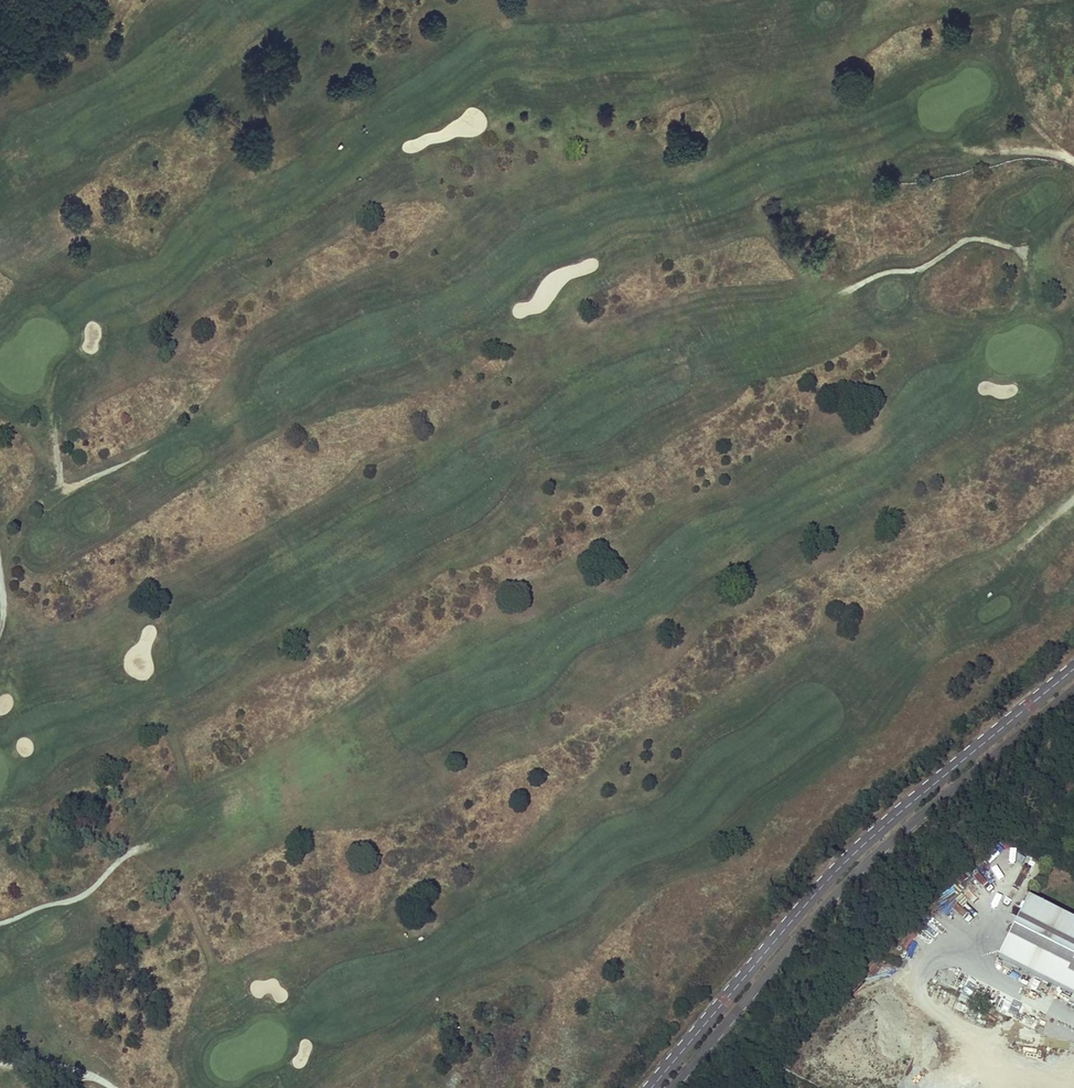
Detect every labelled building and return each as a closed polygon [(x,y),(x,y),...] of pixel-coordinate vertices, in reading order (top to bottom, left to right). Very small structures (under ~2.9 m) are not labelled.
[(998,958),(1072,995),(1073,996),(1073,921),(1028,898),(998,958)]
